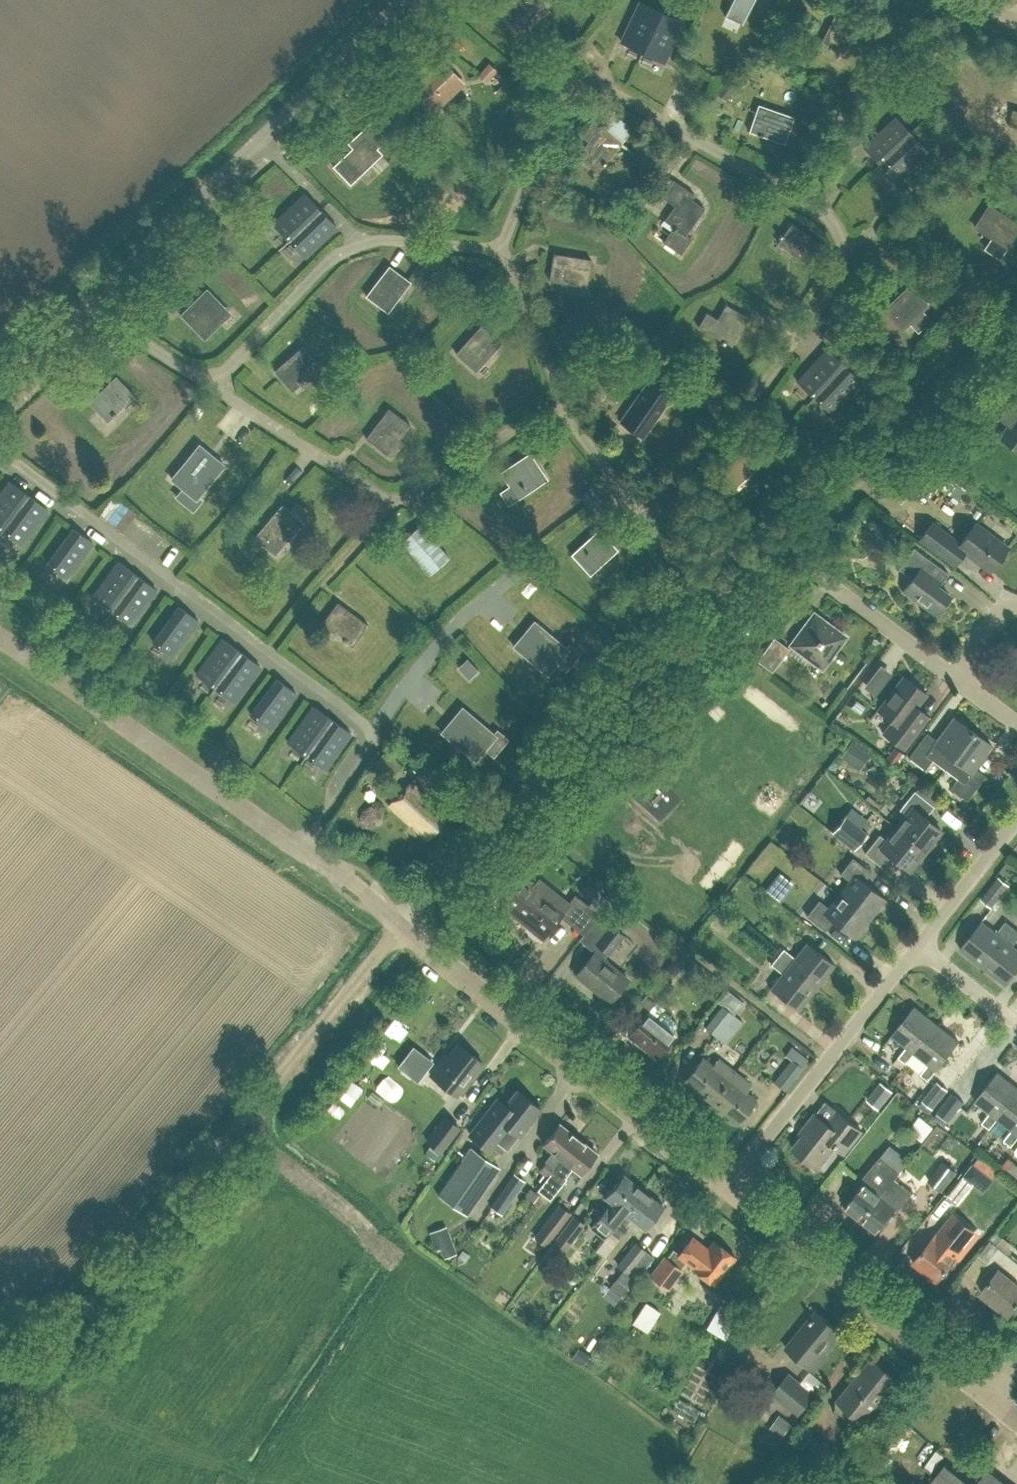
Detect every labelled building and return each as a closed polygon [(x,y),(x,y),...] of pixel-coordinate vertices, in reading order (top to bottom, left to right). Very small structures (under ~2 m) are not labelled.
[(541,0),(509,0),(499,10),(517,29),(545,3),(541,0)] [(730,3),(724,16),(742,24),(753,0),(728,0),(730,3)] [(643,51),(661,12),(640,2),(622,41),(643,51)] [(866,26),(836,11),(821,42),(844,53),(851,40),(857,43),(866,26)] [(661,12),(643,51),(664,61),(682,22),(661,12)] [(444,69),(438,63),(414,85),(421,91),(417,95),(426,104),(430,100),(436,107),(459,85),(453,78),(456,75),(448,66),(444,69)] [(794,115),(758,103),(748,131),(785,143),(794,115)] [(633,128),(612,111),(601,125),(591,118),(579,133),(588,140),(576,155),(597,172),(633,128)] [(864,147),(880,164),(912,134),(897,117),(864,147)] [(386,138),(370,122),(349,143),(352,147),(333,166),(351,184),(383,152),(378,147),(386,138)] [(928,151),(912,134),(880,164),(896,181),(928,151)] [(673,227),(663,242),(681,253),(691,238),(685,235),(705,208),(692,199),(695,194),(673,180),(662,196),(675,204),(664,220),(673,227)] [(288,208),(320,242),(336,226),(304,193),(288,208)] [(989,204),(975,226),(1006,247),(1016,231),(1016,223),(989,204)] [(320,242),(288,208),(272,224),(305,257),(320,242)] [(823,244),(792,222),(777,242),(807,264),(823,244)] [(591,259),(554,253),(549,280),(587,286),(591,259)] [(411,281),(389,264),(366,295),(388,312),(411,281)] [(220,324),(215,318),(226,306),(207,287),(180,314),(205,339),(220,324)] [(902,330),(929,305),(911,287),(885,312),(902,330)] [(749,317),(726,304),(717,318),(706,312),(698,327),(732,346),(749,317)] [(502,342),(481,324),(455,353),(476,371),(502,342)] [(848,338),(832,324),(823,335),(839,349),(848,338)] [(321,366),(303,345),(274,370),(292,391),(321,366)] [(862,381),(828,349),(798,381),(832,413),(862,381)] [(672,387),(687,399),(699,384),(684,372),(672,387)] [(135,395),(116,375),(88,401),(108,421),(135,395)] [(672,393),(651,378),(621,421),(642,435),(672,393)] [(1013,412),(1016,414),(1000,437),(1016,449),(1016,406),(1013,412)] [(410,424),(388,407),(365,437),(387,454),(410,424)] [(197,443),(166,475),(190,497),(220,465),(197,443)] [(759,465),(741,447),(714,473),(732,491),(759,465)] [(547,478),(530,452),(501,472),(518,498),(547,478)] [(2,531),(28,495),(9,482),(0,494),(0,529),(2,531)] [(28,495),(2,531),(21,545),(47,509),(28,495)] [(300,525),(278,507),(254,537),(275,555),(300,525)] [(960,542),(932,521),(919,538),(954,565),(965,551),(990,570),(1008,547),(975,523),(960,542)] [(449,558),(420,524),(402,540),(430,574),(449,558)] [(92,543),(73,528),(47,564),(66,578),(92,543)] [(618,549),(599,528),(571,553),(590,574),(618,549)] [(949,573),(914,547),(899,568),(912,578),(904,589),(936,613),(942,605),(947,604),(947,599),(950,595),(938,587),(949,573)] [(110,610),(136,575),(117,561),(91,596),(110,610)] [(155,589),(136,575),(110,610),(129,624),(155,589)] [(369,624),(338,601),(321,623),(352,646),(369,624)] [(197,620),(178,606),(152,641),(171,655),(197,620)] [(846,636),(814,612),(790,644),(822,668),(846,636)] [(534,621),(513,645),(547,673),(567,649),(534,621)] [(214,687),(240,651),(221,637),(195,673),(214,687)] [(789,648),(774,637),(757,660),(772,671),(789,648)] [(214,687),(232,701),(259,665),(240,651),(214,687)] [(927,693),(903,675),(877,710),(892,720),(883,732),(904,748),(928,716),(916,707),(927,693)] [(295,692),(276,678),(249,713),(268,727),(295,692)] [(331,719),(312,705),(286,741),(305,754),(331,719)] [(462,707),(441,731),(475,759),(496,735),(462,707)] [(945,768),(973,730),(953,716),(936,739),(927,732),(908,757),(925,769),(932,759),(945,768)] [(350,732),(331,719),(305,754),(324,768),(350,732)] [(992,745),(973,730),(945,768),(957,777),(950,787),(966,799),(985,775),(975,768),(992,745)] [(448,817),(410,781),(389,804),(427,839),(448,817)] [(897,827),(925,849),(941,830),(925,817),(934,806),(914,791),(900,809),(907,815),(897,827)] [(850,850),(855,845),(858,848),(875,832),(856,813),(834,834),(850,850)] [(909,870),(925,849),(897,827),(887,840),(880,834),(865,853),(885,868),(893,858),(909,870)] [(850,881),(840,893),(871,918),(886,899),(864,881),(872,871),(853,857),(840,873),(850,881)] [(584,933),(599,913),(587,903),(574,894),(570,900),(539,875),(532,885),(522,877),(502,902),(529,923),(528,925),(542,936),(560,914),(584,933)] [(1010,884),(999,876),(981,898),(992,907),(1010,884)] [(778,893),(790,898),(795,883),(784,878),(778,893)] [(682,890),(687,906),(697,903),(691,887),(682,890)] [(855,938),(871,918),(840,893),(831,905),(821,897),(806,915),(825,930),(833,921),(855,938)] [(625,933),(599,913),(584,933),(579,939),(593,950),(575,973),(609,1000),(627,978),(604,959),(625,933)] [(960,946),(984,965),(1015,925),(1008,919),(998,931),(982,919),(960,946)] [(984,965),(1007,984),(1016,971),(1016,946),(1014,944),(1016,940),(1016,927),(1015,925),(984,965)] [(778,955),(817,986),(835,963),(808,942),(795,957),(783,948),(778,955)] [(817,986),(778,955),(773,961),(784,971),(771,987),(798,1009),(817,986)] [(670,981),(661,974),(630,1014),(639,1021),(628,1034),(656,1056),(674,1034),(645,1012),(670,981)] [(743,1002),(726,990),(717,1002),(721,1004),(705,1026),(717,1036),(743,1002)] [(908,1062),(916,1051),(937,1023),(916,1006),(894,1034),(909,1045),(901,1055),(908,1062)] [(954,1020),(966,1028),(973,1017),(962,1009),(954,1020)] [(916,1051),(930,1063),(922,1073),(931,1079),(960,1041),(937,1023),(916,1051)] [(886,1054),(897,1059),(904,1044),(893,1039),(886,1054)] [(482,1063),(458,1042),(441,1063),(439,1061),(430,1072),(456,1094),(482,1063)] [(807,1060),(798,1052),(774,1082),(783,1089),(807,1060)] [(712,1100),(736,1071),(720,1057),(714,1065),(703,1057),(685,1079),(712,1100)] [(752,1084),(736,1071),(712,1100),(739,1121),(756,1099),(746,1091),(752,1084)] [(1016,1094),(1016,1086),(998,1071),(977,1099),(992,1111),(984,1121),(992,1128),(1000,1118),(999,1117),(1016,1094)] [(948,1088),(938,1080),(919,1106),(930,1113),(948,1088)] [(881,1082),(868,1099),(879,1108),(893,1092),(881,1082)] [(541,1107),(517,1088),(506,1102),(497,1095),(478,1119),(480,1122),(470,1133),(488,1147),(495,1138),(506,1148),(518,1133),(519,1134),(541,1107)] [(964,1101),(952,1092),(933,1118),(946,1127),(964,1101)] [(999,1117),(1000,1118),(1014,1129),(1006,1139),(1014,1145),(1016,1141),(1016,1094),(999,1117)] [(863,1130),(838,1110),(829,1121),(817,1112),(805,1127),(809,1130),(795,1148),(819,1167),(836,1145),(845,1152),(863,1130)] [(459,1126),(443,1114),(424,1139),(440,1151),(459,1126)] [(924,1115),(914,1130),(929,1141),(940,1126),(924,1115)] [(537,1167),(546,1175),(578,1137),(559,1121),(542,1142),(552,1150),(537,1167)] [(596,1152),(578,1137),(546,1175),(548,1176),(537,1189),(550,1198),(566,1177),(565,1176),(572,1166),(580,1172),(596,1152)] [(499,1167),(470,1147),(437,1194),(467,1215),(499,1167)] [(961,1164),(949,1154),(929,1179),(941,1189),(961,1164)] [(845,1206),(862,1219),(901,1171),(882,1156),(876,1163),(863,1179),(865,1181),(845,1206)] [(974,1163),(964,1176),(985,1191),(994,1179),(974,1163)] [(901,1171),(862,1219),(877,1232),(896,1208),(899,1210),(912,1193),(895,1179),(901,1171)] [(524,1180),(513,1172),(490,1207),(502,1214),(524,1180)] [(589,1228),(603,1239),(611,1230),(643,1189),(624,1173),(606,1196),(612,1201),(589,1228)] [(664,1206),(643,1189),(611,1230),(619,1236),(627,1227),(622,1223),(629,1215),(645,1228),(664,1206)] [(570,1213),(559,1204),(533,1236),(545,1245),(570,1213)] [(970,1224),(958,1214),(941,1235),(937,1232),(915,1260),(938,1280),(958,1256),(949,1249),(970,1224)] [(584,1224),(573,1215),(551,1244),(562,1253),(584,1224)] [(735,1256),(714,1240),(708,1248),(692,1236),(679,1252),(673,1247),(651,1276),(666,1287),(686,1260),(694,1266),(693,1267),(714,1283),(735,1256)] [(991,1240),(980,1255),(966,1272),(985,1287),(982,1290),(1012,1313),(1016,1306),(1016,1280),(1016,1279),(1016,1278),(1016,1260),(1001,1248),(991,1240)] [(646,1250),(635,1242),(616,1265),(628,1274),(646,1250)] [(660,1311),(645,1301),(632,1322),(647,1332),(660,1311)] [(843,1331),(817,1310),(787,1347),(815,1370),(829,1353),(827,1351),(843,1331)] [(901,1379),(873,1356),(838,1399),(865,1421),(901,1379)] [(816,1394),(789,1372),(772,1393),(799,1415),(816,1394)] [(924,1413),(893,1470),(908,1477),(938,1420),(924,1413)] [(791,1414),(773,1424),(780,1437),(799,1426),(791,1414)] [(836,1452),(815,1435),(794,1461),(816,1478),(836,1452)] [(944,1466),(929,1483),(967,1483),(944,1466)] [(985,1471),(975,1483),(1002,1483),(985,1471)]
